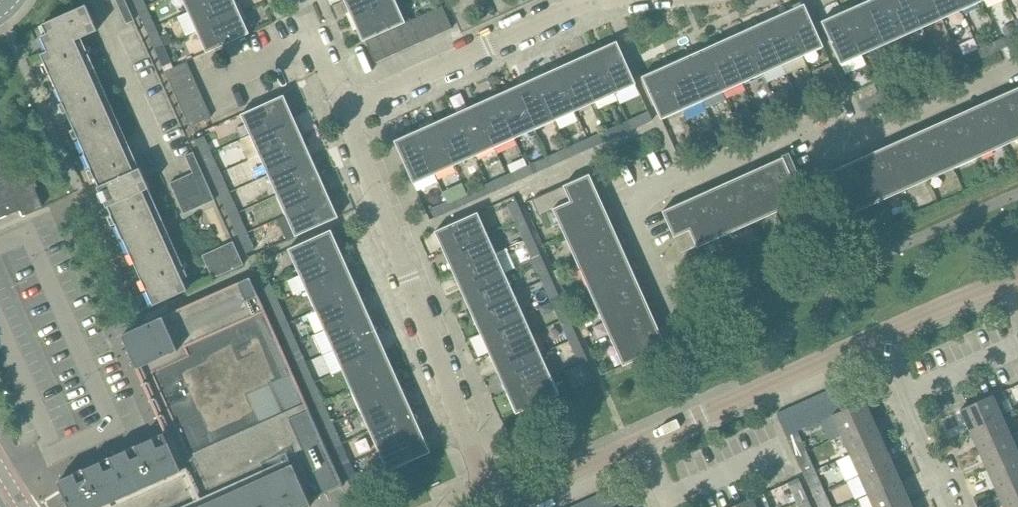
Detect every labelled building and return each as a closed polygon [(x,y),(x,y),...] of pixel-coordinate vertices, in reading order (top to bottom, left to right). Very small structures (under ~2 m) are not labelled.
[(126,0),(116,0),(127,23),(135,20),(126,0)] [(138,10),(146,6),(144,0),(133,0),(138,10)] [(188,11),(213,0),(184,0),(188,11)] [(188,11),(197,31),(240,12),(235,0),(213,0),(188,11)] [(345,0),(354,20),(397,1),(396,0),(345,0)] [(902,37),(886,0),(868,0),(862,2),(882,46),(902,37)] [(902,37),(922,28),(910,0),(886,0),(902,37)] [(942,18),(934,0),(910,0),(922,28),(942,18)] [(942,18),(962,9),(958,0),(934,0),(942,18)] [(982,0),(958,0),(962,9),(982,0)] [(397,1),(354,20),(363,41),(365,40),(377,35),(387,30),(399,25),(406,22),(397,1)] [(842,12),(862,55),(882,46),(862,2),(842,12)] [(803,55),(824,46),(805,3),(784,12),(803,55)] [(47,33),(41,35),(48,50),(42,53),(86,152),(84,152),(99,186),(98,187),(100,192),(99,192),(103,202),(105,202),(107,207),(108,207),(123,240),(124,239),(154,306),(189,291),(188,289),(183,278),(189,276),(188,273),(167,227),(165,222),(152,193),(150,188),(150,187),(141,167),(140,167),(127,136),(84,43),(82,37),(93,32),(98,30),(87,4),(43,23),(44,24),(47,33)] [(154,22),(146,6),(138,10),(145,26),(154,22)] [(431,10),(441,32),(452,28),(442,6),(431,10)] [(431,10),(420,15),(430,37),(441,32),(431,10)] [(240,12),(197,31),(207,52),(250,33),(240,12)] [(783,64),(803,55),(784,12),(764,21),(783,64)] [(842,12),(822,21),(846,74),(866,65),(862,55),(842,12)] [(419,42),(430,37),(420,15),(410,20),(419,42)] [(410,20),(406,22),(399,25),(408,47),(419,42),(410,20)] [(763,73),(783,64),(764,21),(744,31),(763,73)] [(1012,23),(1002,28),(1006,37),(1016,32),(1012,23)] [(408,47),(399,25),(387,30),(397,52),(408,47)] [(148,34),(156,50),(164,46),(157,30),(148,34)] [(387,30),(377,35),(386,57),(397,52),(387,30)] [(723,40),(743,82),(763,73),(744,31),(723,40)] [(1017,42),(1017,31),(1016,32),(1006,37),(1004,38),(1008,46),(1017,42)] [(386,57),(377,35),(365,40),(375,62),(386,57)] [(723,92),(743,82),(723,40),(703,49),(723,92)] [(597,50),(616,93),(636,83),(617,41),(597,50)] [(984,57),(1000,50),(996,41),(980,49),(984,57)] [(172,63),(164,46),(156,50),(163,66),(172,63)] [(683,58),(702,101),(723,92),(703,49),(683,58)] [(967,64),(984,57),(980,49),(964,56),(967,64)] [(596,102),(616,93),(597,50),(576,59),(596,102)] [(682,110),(702,101),(683,58),(663,67),(682,110)] [(575,111),(596,102),(576,59),(556,68),(575,111)] [(943,75),(960,68),(956,59),(940,67),(943,75)] [(192,72),(187,61),(165,71),(170,82),(192,72)] [(817,86),(821,94),(841,85),(831,62),(813,70),(820,84),(817,86)] [(663,67),(642,76),(661,119),(682,110),(663,67)] [(943,75),(940,67),(923,74),(927,82),(943,75)] [(536,77),(555,120),(575,111),(556,68),(536,77)] [(197,83),(192,72),(170,82),(175,93),(197,83)] [(535,129),(555,120),(536,77),(516,86),(535,129)] [(903,93),(919,86),(916,77),(899,85),(903,93)] [(202,94),(197,83),(175,93),(180,104),(202,94)] [(830,171),(815,178),(847,251),(864,244),(850,214),(851,214),(850,211),(863,206),(862,203),(873,198),(875,203),(877,202),(876,200),(889,194),(888,192),(899,187),(901,191),(903,191),(902,188),(915,182),(914,180),(925,175),(927,180),(929,179),(928,177),(941,171),(940,168),(951,163),(953,168),(954,168),(955,167),(954,165),(967,159),(966,157),(977,152),(979,157),(980,156),(981,156),(980,153),(993,148),(992,145),(1003,140),(1005,145),(1007,144),(1006,142),(1017,136),(1017,134),(1017,133),(1017,93),(1014,85),(1005,89),(1008,97),(992,104),(988,96),(979,101),(982,109),(966,116),(962,108),(953,112),(956,120),(940,128),(936,120),(927,124),(931,132),(914,139),(911,131),(901,135),(905,143),(888,151),(885,143),(875,147),(879,155),(862,162),(859,154),(849,159),(853,167),(833,175),(831,171),(830,171)] [(887,101),(903,93),(899,85),(883,92),(887,101)] [(496,95),(515,138),(535,129),(516,86),(496,95)] [(804,101),(821,94),(817,86),(800,93),(804,101)] [(772,94),(777,104),(780,112),(796,105),(793,97),(788,99),(784,89),(772,94)] [(207,106),(202,94),(180,104),(185,115),(207,106)] [(293,115),(284,94),(241,114),(251,134),(293,115)] [(495,147),(515,138),(496,95),(476,104),(495,147)] [(863,111),(879,104),(875,95),(859,103),(863,111)] [(456,113),(475,156),(495,147),(476,104),(456,113)] [(780,112),(777,104),(760,111),(764,120),(780,112)] [(212,117),(207,106),(185,115),(190,126),(212,117)] [(652,120),(649,112),(632,119),(636,128),(652,120)] [(455,165),(475,156),(456,113),(436,122),(455,165)] [(250,159),(260,154),(303,135),(293,115),(251,134),(241,139),(250,159)] [(415,131),(435,174),(455,165),(436,122),(415,131)] [(612,138),(628,131),(625,122),(608,130),(612,138)] [(740,130),(736,122),(720,129),(724,138),(740,130)] [(612,138),(608,130),(592,137),(596,145),(612,138)] [(414,183),(435,174),(415,131),(395,140),(414,183)] [(712,133),(696,140),(700,149),(716,141),(712,133)] [(303,135),(260,154),(269,175),(312,156),(303,135)] [(196,140),(203,156),(212,152),(204,136),(196,140)] [(572,156),(588,149),(584,140),(568,148),(572,156)] [(700,149),(696,140),(680,147),(684,156),(700,149)] [(572,156),(568,148),(552,155),(555,164),(572,156)] [(6,215),(17,210),(20,217),(41,207),(32,187),(36,185),(27,165),(15,170),(6,151),(0,153),(0,218),(6,215)] [(194,151),(186,155),(193,172),(171,182),(184,213),(216,200),(194,151)] [(203,156),(210,172),(219,168),(212,152),(203,156)] [(678,204),(663,211),(682,253),(697,246),(699,250),(684,257),(692,277),(709,269),(707,264),(699,246),(698,244),(712,238),(710,235),(721,230),(723,235),(724,235),(725,234),(724,232),(737,226),(736,224),(747,219),(749,223),(750,223),(751,223),(750,220),(763,214),(762,212),(773,207),(775,212),(776,211),(777,211),(776,209),(789,203),(788,200),(799,196),(801,200),(803,199),(794,180),(793,178),(792,176),(786,162),(789,161),(785,152),(775,156),(777,159),(778,163),(762,170),(760,167),(759,163),(755,165),(749,167),(751,171),(752,175),(736,182),(734,178),(733,175),(729,176),(723,179),(725,182),(727,187),(710,194),(708,190),(707,186),(703,188),(697,191),(699,194),(701,199),(681,208),(679,203),(678,204)] [(312,156),(269,175),(278,195),(321,176),(312,156)] [(531,174),(548,167),(544,159),(528,166),(531,174)] [(531,174),(528,166),(511,173),(515,182),(531,174)] [(799,173),(800,177),(802,187),(812,185),(808,170),(799,173)] [(590,173),(533,199),(540,215),(554,209),(553,208),(597,189),(590,173)] [(214,180),(221,196),(230,192),(222,176),(214,180)] [(321,176),(278,195),(287,215),(330,196),(321,176)] [(504,177),(487,184),(491,192),(507,185),(504,177)] [(475,200),(491,192),(487,184),(471,191),(475,200)] [(597,189),(553,208),(554,209),(554,210),(557,209),(563,222),(565,221),(570,232),(565,234),(565,235),(612,214),(609,207),(601,211),(593,191),(597,189)] [(221,196),(229,212),(237,209),(230,192),(221,196)] [(451,210),(467,203),(464,195),(447,202),(451,210)] [(330,196),(287,215),(296,236),(339,217),(330,196)] [(524,216),(517,200),(508,204),(515,220),(524,216)] [(451,210),(447,202),(431,209),(435,218),(451,210)] [(487,232),(478,211),(435,231),(444,251),(487,232)] [(577,247),(581,258),(577,260),(577,261),(624,240),(621,233),(613,237),(606,221),(614,217),(612,214),(565,235),(566,236),(568,235),(574,248),(577,247)] [(239,236),(248,232),(241,216),(232,220),(239,236)] [(531,232),(524,216),(515,220),(523,236),(531,232)] [(332,229),(289,248),(298,269),(341,250),(332,229)] [(239,236),(247,253),(255,249),(248,232),(239,236)] [(453,272),(496,252),(487,232),(444,251),(453,272)] [(542,256),(535,240),(526,244),(534,260),(542,256)] [(588,286),(589,287),(635,266),(632,259),(624,263),(617,246),(625,243),(624,240),(577,261),(577,262),(580,261),(586,274),(588,273),(593,284),(588,286)] [(229,243),(203,255),(207,264),(209,269),(213,278),(214,280),(245,266),(234,241),(229,243)] [(341,250),(298,269),(307,289),(350,270),(341,250)] [(462,292),(505,273),(496,252),(453,272),(462,292)] [(549,273),(542,256),(534,260),(541,276),(549,273)] [(252,265),(260,282),(268,278),(261,261),(252,265)] [(600,299),(605,310),(600,312),(600,313),(647,292),(644,285),(636,289),(629,272),(637,269),(635,266),(589,287),(589,288),(591,286),(597,300),(600,299)] [(350,270),(307,289),(316,309),(359,290),(350,270)] [(472,312),(514,293),(505,273),(462,292),(472,312)] [(57,481),(60,486),(58,486),(59,488),(60,487),(68,505),(67,506),(308,506),(312,505),(310,500),(324,494),(325,493),(326,494),(327,494),(326,492),(343,485),(344,485),(251,277),(246,279),(245,278),(244,278),(244,280),(163,316),(152,321),(151,320),(149,321),(149,322),(145,324),(141,326),(140,325),(138,326),(138,327),(136,328),(130,331),(129,330),(127,331),(127,332),(122,334),(129,351),(128,351),(129,353),(130,352),(143,383),(142,384),(143,386),(144,385),(151,400),(149,400),(150,402),(151,401),(158,416),(157,416),(157,418),(159,417),(165,432),(142,443),(141,442),(139,442),(140,444),(115,455),(115,453),(113,454),(114,455),(89,466),(89,465),(87,466),(88,467),(63,478),(62,477),(61,478),(61,479),(57,481)] [(560,296),(553,280),(544,284),(552,300),(560,296)] [(263,289),(270,305),(279,302),(272,285),(263,289)] [(359,290),(316,309),(325,329),(368,310),(359,290)] [(611,338),(612,338),(659,317),(656,311),(648,315),(640,298),(648,295),(647,292),(600,313),(601,313),(603,312),(609,326),(611,324),(616,335),(611,338)] [(481,332),(523,313),(514,293),(472,312),(481,332)] [(567,313),(560,296),(552,300),(556,310),(559,317),(567,313)] [(544,303),(541,305),(545,315),(556,310),(552,300),(544,303)] [(286,318),(279,302),(270,305),(278,322),(286,318)] [(368,310),(325,329),(334,350),(377,330),(368,310)] [(490,352),(532,333),(523,313),(481,332),(490,352)] [(623,363),(624,365),(662,348),(663,351),(672,347),(667,337),(659,341),(652,324),(660,321),(659,317),(612,338),(612,339),(615,338),(620,351),(623,350),(628,361),(623,363)] [(578,337),(571,321),(562,324),(570,340),(578,337)] [(281,330),(288,346),(297,342),(290,326),(281,330)] [(334,350),(323,354),(332,374),(343,370),(386,350),(382,342),(377,330),(334,350)] [(499,372),(541,353),(532,333),(490,352),(499,372)] [(578,337),(570,340),(577,357),(585,353),(578,337)] [(304,358),(297,342),(288,346),(296,362),(304,358)] [(386,350),(343,370),(352,390),(395,371),(386,350)] [(508,392),(550,373),(541,353),(499,372),(508,392)] [(596,378),(589,361),(580,365),(588,382),(596,378)] [(299,370),(306,386),(315,382),(308,366),(299,370)] [(395,371),(352,390),(361,410),(404,391),(395,371)] [(517,413),(560,394),(550,373),(508,392),(517,413)] [(853,406),(864,401),(854,379),(843,384),(853,406)] [(322,398),(315,382),(306,386),(314,402),(322,398)] [(853,406),(843,384),(832,389),(842,411),(853,406)] [(831,416),(832,415),(842,411),(832,389),(821,394),(831,416)] [(404,391),(361,410),(370,430),(413,411),(404,391)] [(821,394),(810,399),(820,421),(831,416),(821,394)] [(970,430),(1002,415),(993,395),(961,410),(970,430)] [(810,399),(799,404),(809,425),(820,421),(810,399)] [(841,435),(874,420),(865,400),(864,401),(853,406),(842,411),(832,415),(841,435)] [(788,408),(798,430),(809,425),(799,404),(788,408)] [(324,426),(333,423),(326,406),(317,410),(324,426)] [(788,408),(777,413),(787,435),(798,430),(788,408)] [(413,411),(370,430),(379,450),(422,431),(413,411)] [(979,449),(1011,435),(1002,415),(970,430),(979,449)] [(874,420),(841,435),(850,455),(883,440),(874,420)] [(324,426),(332,442),(340,439),(333,423),(324,426)] [(422,431),(379,450),(388,471),(431,452),(422,431)] [(1017,455),(1017,451),(1011,435),(979,449),(987,469),(1017,455)] [(790,442),(796,455),(806,451),(801,437),(790,442)] [(850,455),(837,461),(846,480),(859,474),(891,460),(883,440),(850,455)] [(335,450),(342,467),(351,463),(344,446),(335,450)] [(796,455),(801,468),(812,463),(806,451),(796,455)] [(1017,479),(1017,455),(987,469),(996,489),(1017,479)] [(891,460),(859,474),(868,494),(900,480),(891,460)] [(358,479),(351,463),(342,467),(350,483),(358,479)] [(813,495),(824,490),(818,477),(808,482),(813,495)] [(1017,503),(1017,479),(996,489),(1004,506),(1009,506),(1017,503)] [(868,494),(874,506),(892,506),(909,499),(900,480),(868,494)] [(791,489),(797,502),(808,497),(802,485),(791,489)] [(614,487),(603,492),(609,506),(623,506),(614,487)] [(819,506),(830,502),(824,490),(813,495),(819,506)] [(603,492),(592,497),(596,506),(609,506),(603,492)] [(592,497),(581,502),(583,506),(596,506),(592,497)] [(808,497),(797,502),(799,506),(812,506),(808,497)] [(753,498),(732,506),(757,506),(753,498)]
